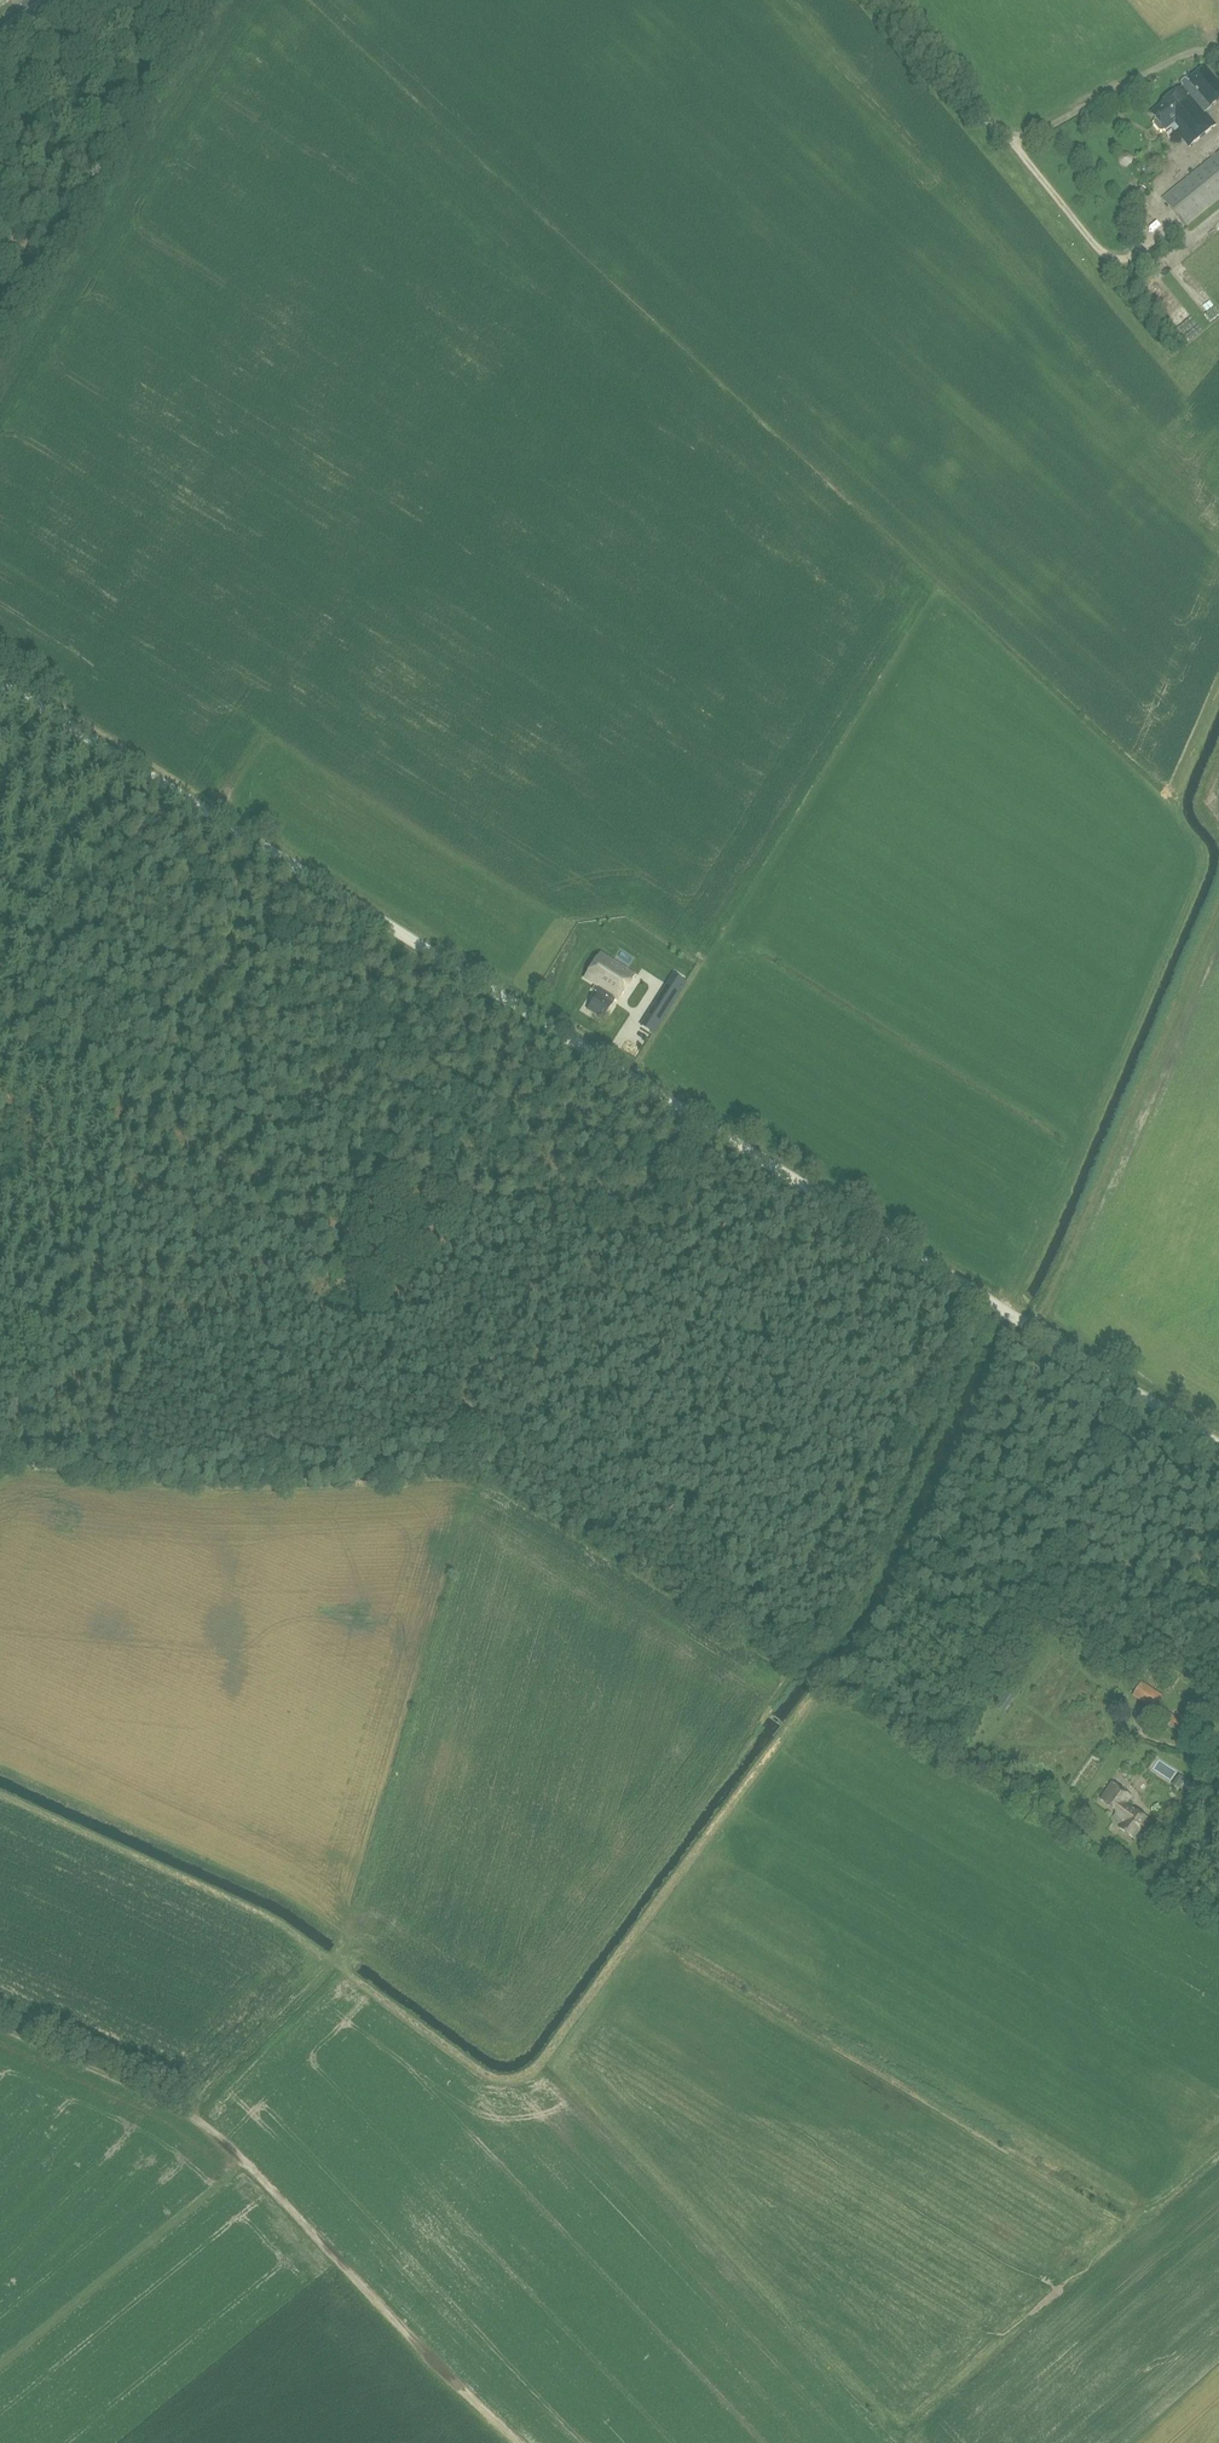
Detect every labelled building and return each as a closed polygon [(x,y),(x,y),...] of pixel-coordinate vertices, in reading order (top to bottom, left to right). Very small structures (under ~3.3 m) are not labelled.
[(1183,86),(1204,111),(1218,99),(1218,82),(1206,66),(1188,81),(1186,78),(1180,82),(1183,86)] [(1216,124),(1204,111),(1183,86),(1150,113),(1156,119),(1153,121),(1153,125),(1158,131),(1163,131),(1164,129),(1165,131),(1172,125),(1189,147),(1216,124)] [(1218,197),(1218,152),(1162,199),(1184,226),(1218,197)] [(1170,187),(1184,173),(1177,167),(1163,180),(1170,187)] [(1159,285),(1171,277),(1167,270),(1154,278),(1159,285)] [(1215,307),(1196,284),(1189,289),(1208,312),(1215,307)] [(1194,337),(1202,329),(1195,321),(1187,328),(1194,337)] [(598,994),(617,965),(623,956),(641,967),(654,948),(627,930),(615,950),(618,952),(611,961),(600,954),(584,979),(595,986),(592,990),(598,994)] [(635,977),(617,965),(598,994),(587,1011),(602,1021),(616,999),(619,1001),(635,977)] [(666,987),(651,1009),(663,1017),(678,994),(666,987)] [(1154,1708),(1162,1695),(1142,1682),(1134,1695),(1154,1708)] [(1183,1731),(1186,1725),(1160,1710),(1156,1716),(1183,1731)] [(1179,1788),(1186,1780),(1180,1775),(1174,1784),(1179,1788)] [(1142,1829),(1149,1835),(1153,1828),(1147,1823),(1149,1819),(1134,1808),(1133,1810),(1126,1805),(1132,1796),(1113,1782),(1101,1799),(1117,1811),(1112,1818),(1122,1825),(1120,1828),(1135,1839),(1142,1829)]
